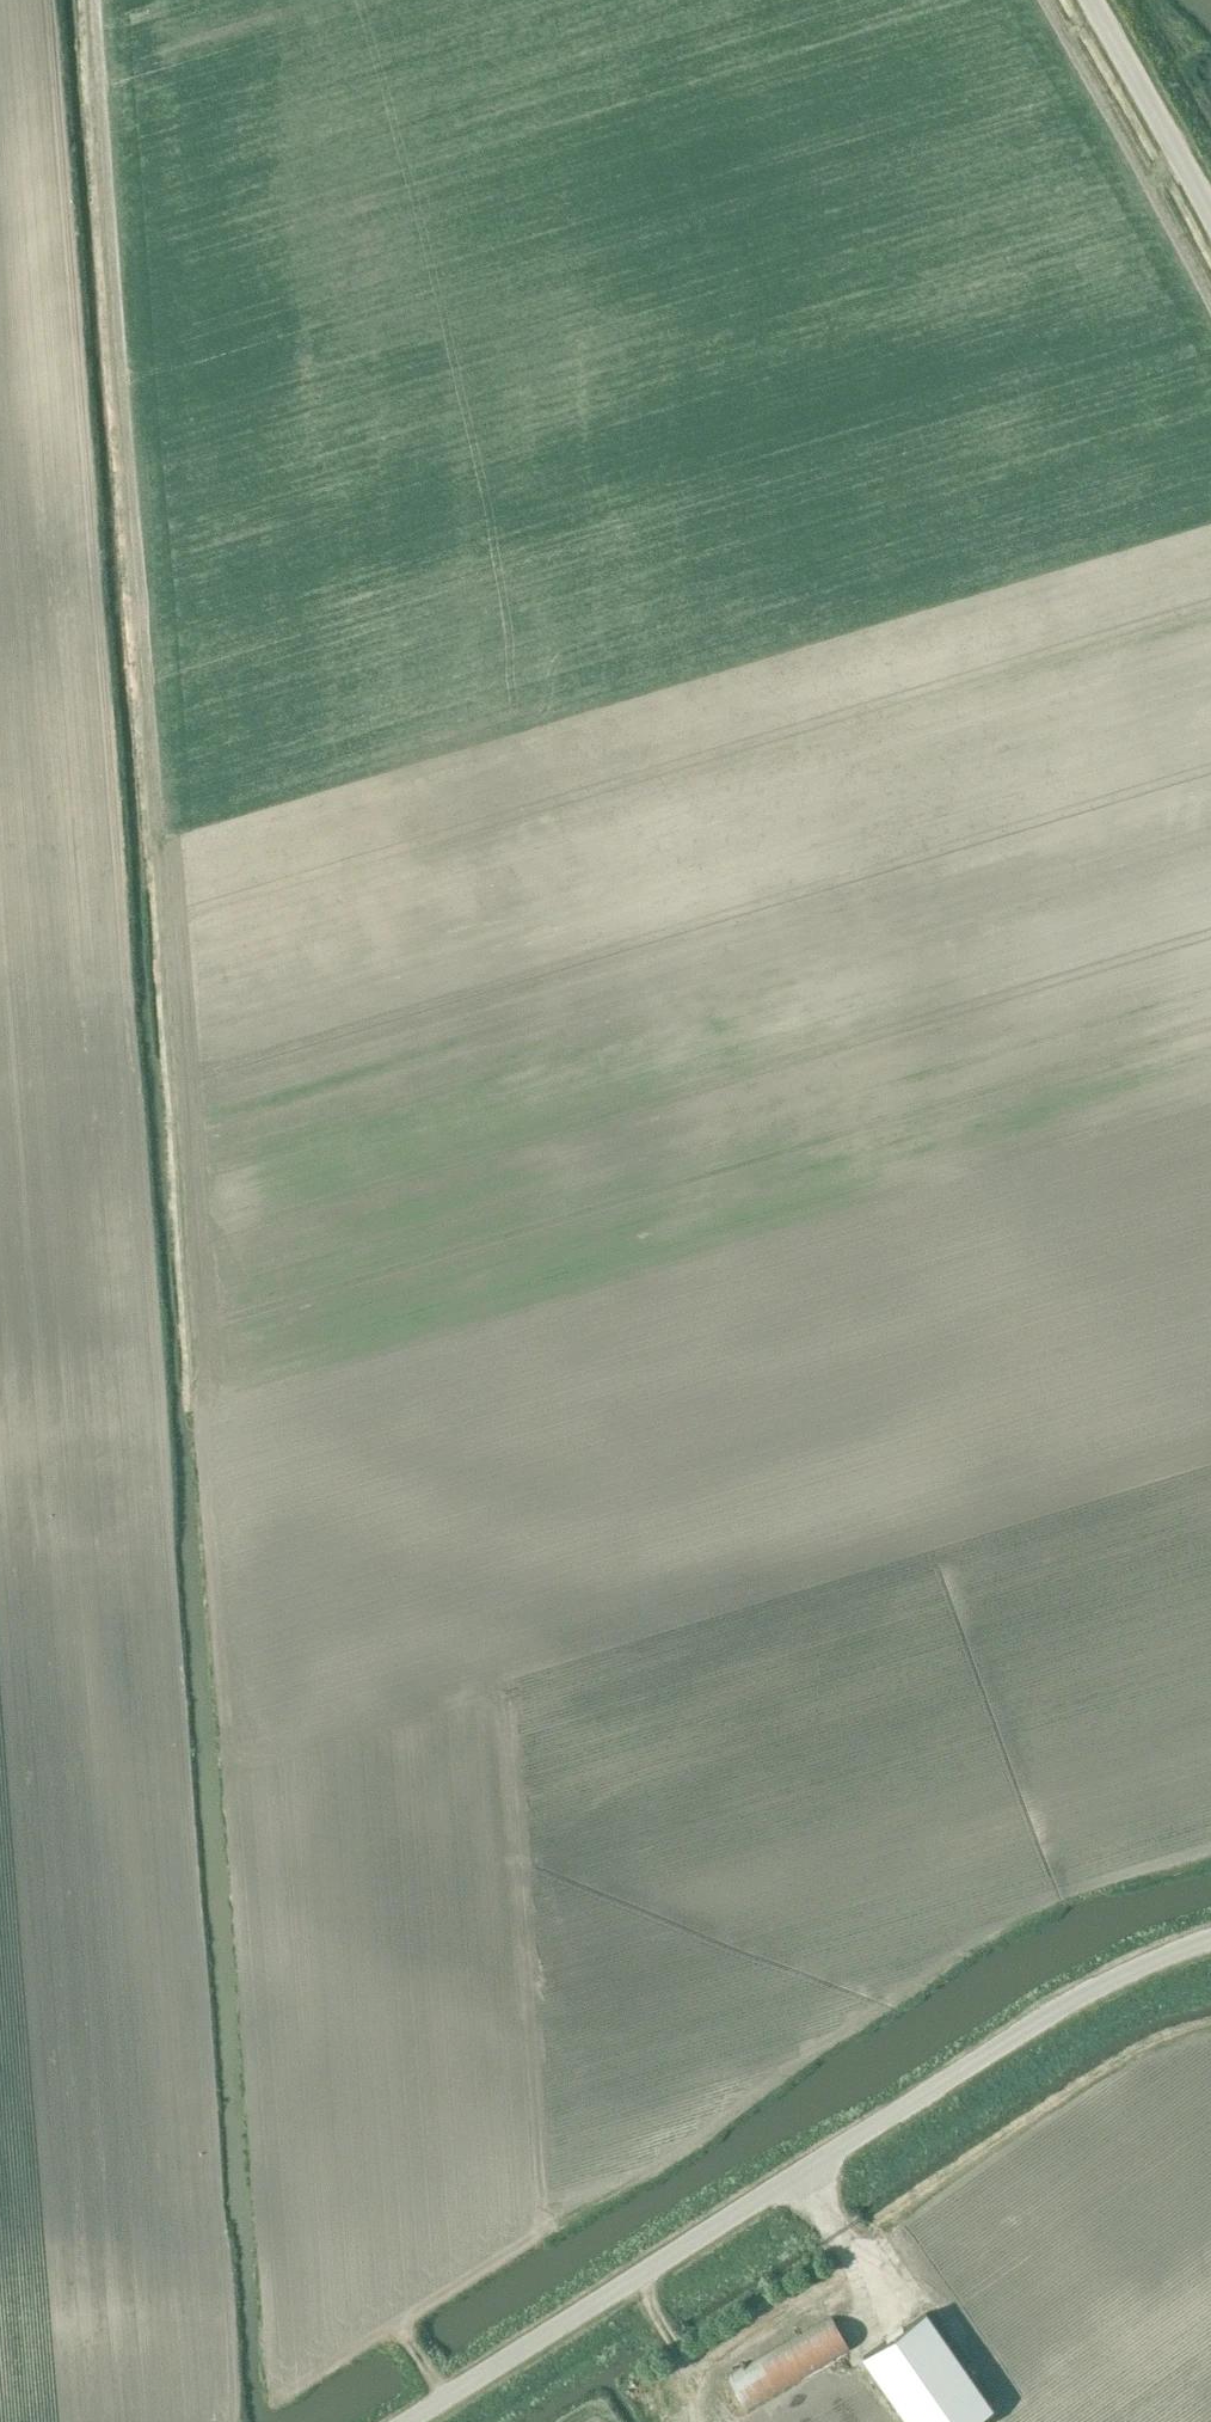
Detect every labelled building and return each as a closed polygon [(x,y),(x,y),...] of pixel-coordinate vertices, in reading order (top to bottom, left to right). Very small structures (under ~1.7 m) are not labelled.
[(864,2356),(909,2421),(971,2421),(992,2408),(927,2314),(864,2356)] [(729,2376),(747,2407),(849,2348),(831,2317),(729,2376)]
